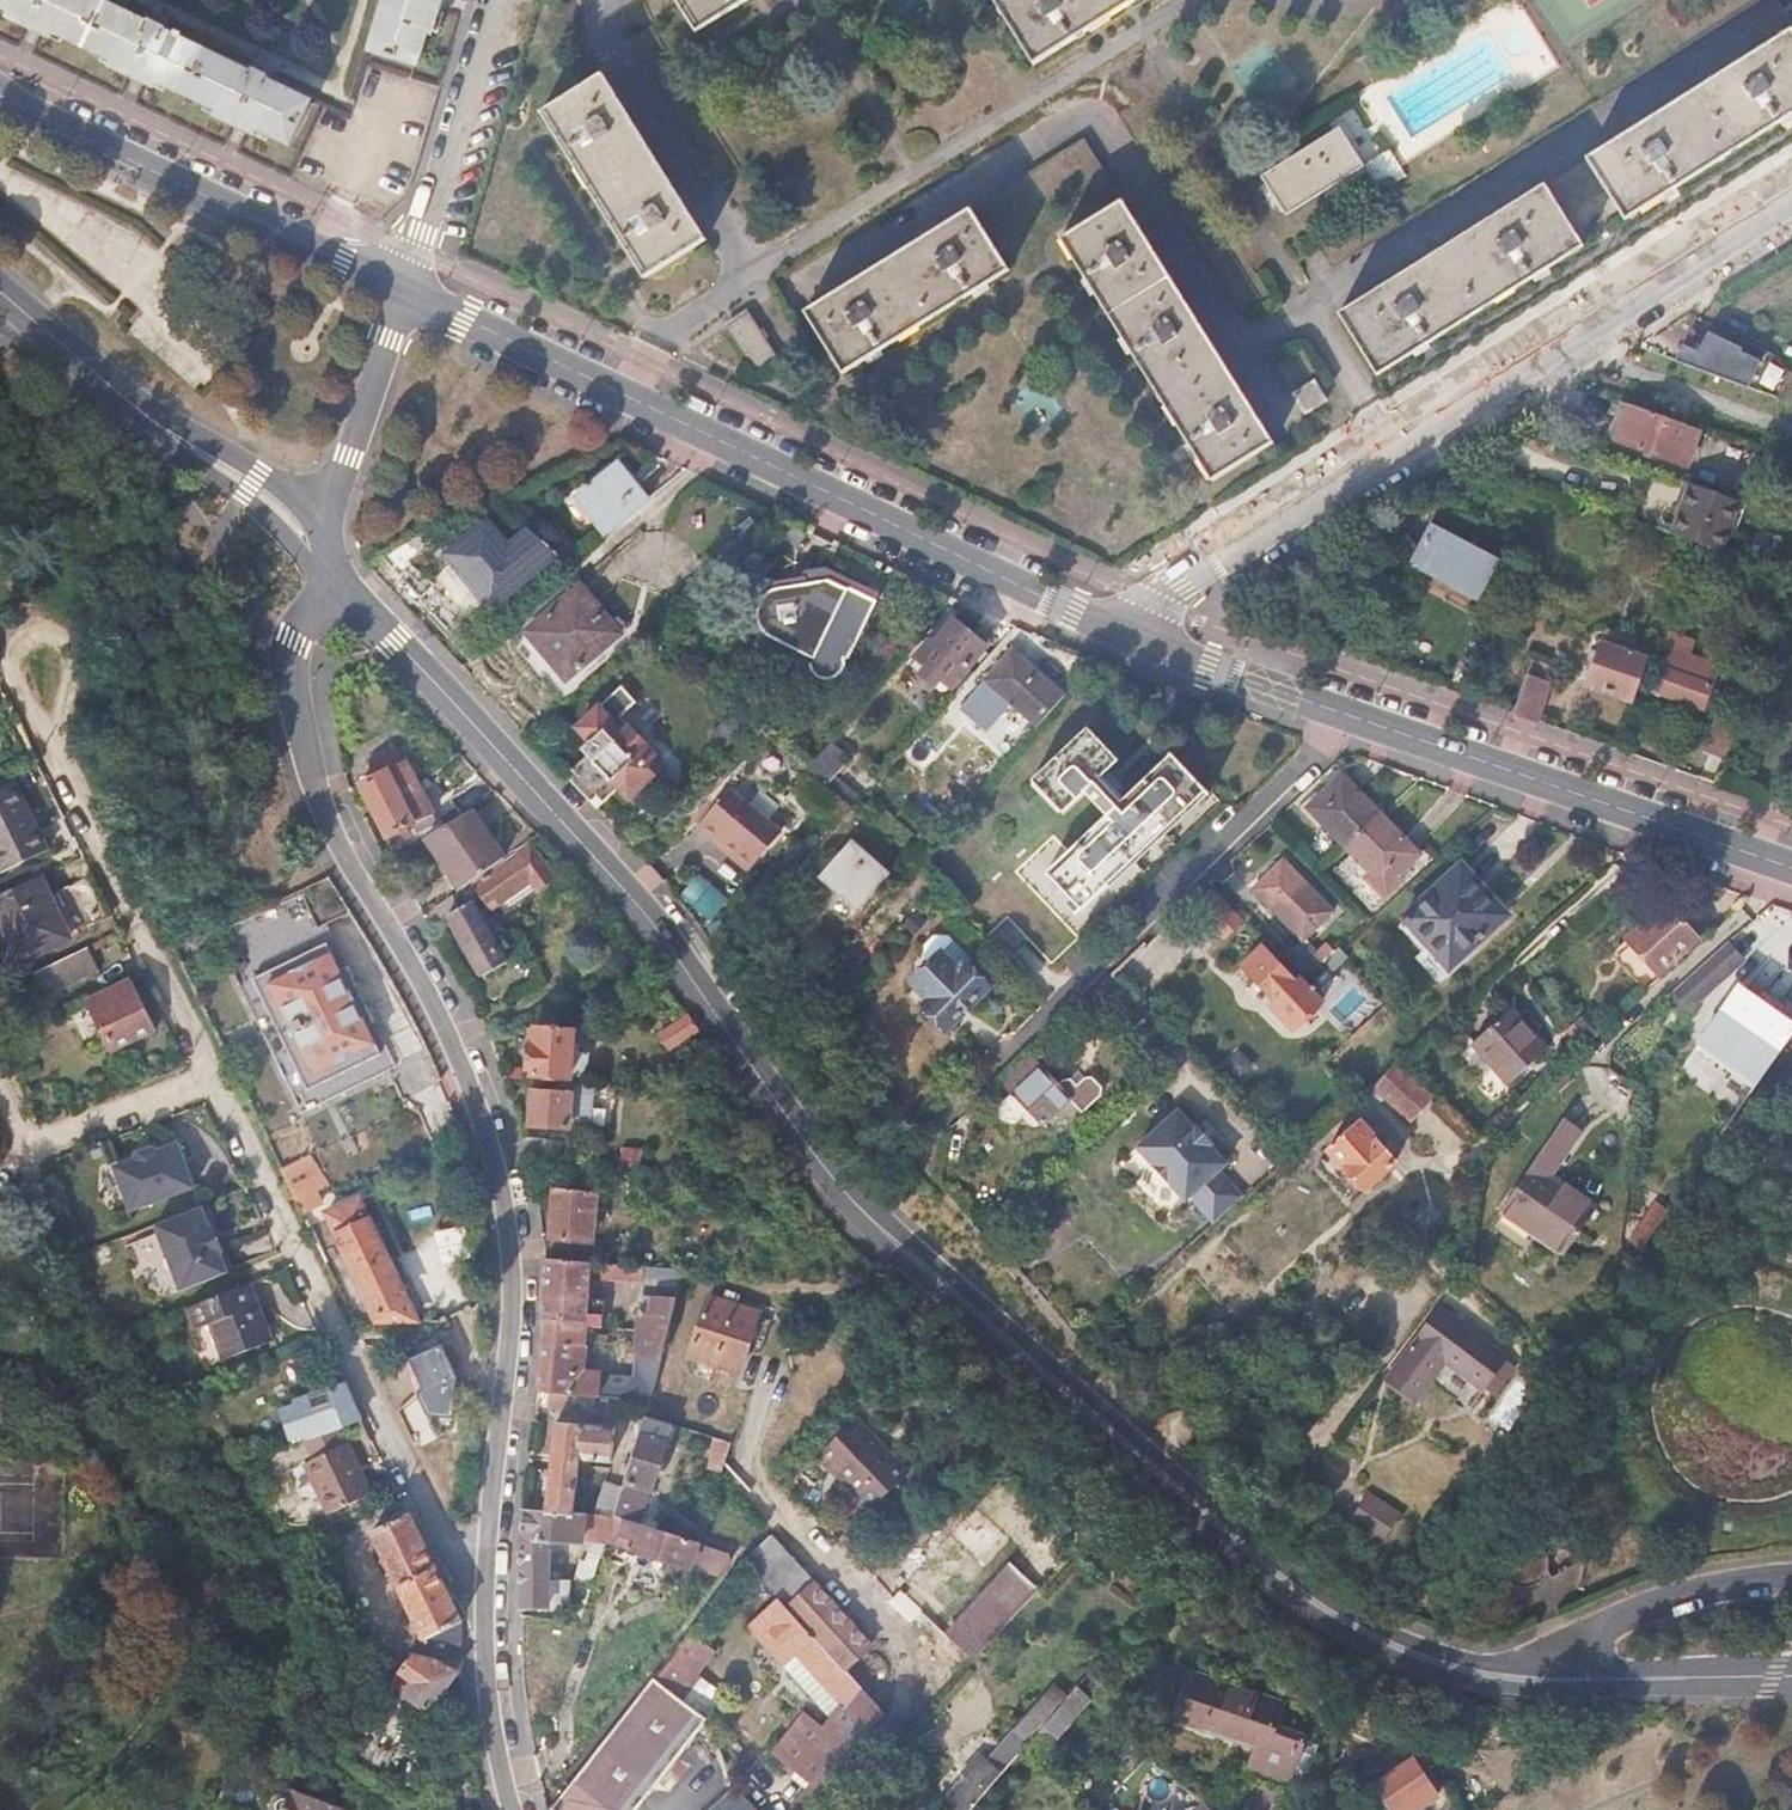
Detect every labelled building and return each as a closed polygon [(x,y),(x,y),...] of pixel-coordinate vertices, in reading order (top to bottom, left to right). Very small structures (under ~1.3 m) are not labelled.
[(9,12),(7,20),(49,40),(52,34),(111,62),(109,68),(152,89),(156,83),(215,112),(213,118),(255,138),(258,132),(290,147),(310,102),(94,0),(0,0),(0,8),(9,12)] [(371,51),(418,66),(429,30),(434,32),(444,0),(386,0),(371,51)] [(696,32),(746,0),(676,0),(696,32)] [(992,3),(1029,63),(1128,0),(997,0),(992,3)] [(1585,160),(1623,221),(1791,114),(1791,30),(1585,160)] [(643,273),(705,235),(603,74),(542,112),(643,273)] [(1291,213),(1368,166),(1344,127),(1267,173),(1291,213)] [(1391,149),(1368,166),(1381,188),(1406,172),(1391,149)] [(1581,247),(1543,186),(1339,315),(1377,376),(1581,247)] [(1212,480),(1274,441),(1121,199),(1059,238),(1212,480)] [(970,205),(805,307),(844,369),(1009,267),(970,205)] [(748,309),(725,323),(755,370),(778,356),(748,309)] [(1678,336),(1671,352),(1748,380),(1761,354),(1744,345),(1743,342),(1708,324),(1696,345),(1678,336)] [(1309,414),(1316,409),(1329,401),(1318,383),(1318,377),(1322,373),(1307,351),(1280,366),(1309,414)] [(1695,425),(1626,401),(1613,436),(1682,461),(1695,425)] [(609,531),(648,500),(617,463),(580,496),(609,531)] [(1685,481),(1669,527),(1698,538),(1719,545),(1736,499),(1685,481)] [(560,555),(535,534),(513,550),(489,520),(445,555),(492,612),(560,555)] [(1429,525),(1408,566),(1474,600),(1494,559),(1429,525)] [(1715,560),(1719,545),(1698,538),(1693,553),(1715,560)] [(770,636),(815,658),(817,668),(820,673),(825,676),(829,678),(835,677),(840,674),(843,671),(845,664),(845,653),(850,654),(878,595),(824,568),(818,580),(781,588),(773,590),(766,595),(761,603),(758,613),(762,624),(770,636)] [(573,592),(528,631),(552,661),(558,655),(574,674),(620,632),(601,610),(595,615),(573,592)] [(927,673),(940,686),(946,680),(954,685),(985,646),(967,629),(964,631),(956,624),(936,646),(933,642),(920,657),(931,667),(927,673)] [(1669,648),(1655,687),(1705,704),(1720,665),(1680,651),(1683,641),(1670,637),(1666,647),(1669,648)] [(1600,642),(1586,684),(1630,699),(1644,657),(1600,642)] [(1044,718),(1064,695),(1014,649),(1003,661),(987,682),(1038,726),(1044,718)] [(1515,712),(1537,719),(1550,682),(1529,674),(1515,712)] [(591,754),(567,775),(581,790),(585,794),(598,808),(619,788),(632,799),(656,776),(645,766),(658,754),(622,717),(637,701),(624,687),(580,729),(593,742),(586,749),(591,754)] [(969,701),(958,690),(934,717),(922,731),(934,741),(969,701)] [(1714,754),(1728,759),(1740,730),(1726,724),(1714,754)] [(1089,727),(1033,782),(1063,813),(1083,793),(1106,816),(1047,872),(1083,908),(1206,791),(1171,754),(1123,800),(1100,776),(1118,759),(1089,727)] [(846,754),(832,742),(809,769),(854,809),(862,800),(837,777),(846,766),(841,762),(846,754)] [(374,779),(362,784),(387,837),(411,824),(415,832),(435,822),(397,746),(366,761),(374,779)] [(1308,805),(1346,846),(1381,813),(1342,773),(1308,805)] [(739,778),(705,816),(751,859),(786,821),(739,778)] [(1,873),(47,850),(29,816),(14,785),(0,792),(0,872),(1,873)] [(474,880),(505,858),(473,813),(428,839),(462,888),(474,880)] [(1381,813),(1346,846),(1351,852),(1334,868),(1374,908),(1402,880),(1397,875),(1420,853),(1381,813)] [(855,839),(822,876),(860,908),(891,872),(855,839)] [(465,901),(473,895),(479,893),(493,914),(530,884),(534,891),(552,879),(529,848),(477,885),(474,880),(462,888),(459,891),(465,901)] [(1306,939),(1287,956),(1309,979),(1328,960),(1340,948),(1322,929),(1335,915),(1284,862),(1255,887),(1306,939)] [(1461,863),(1404,918),(1451,966),(1508,911),(1461,863)] [(39,875),(0,894),(0,931),(15,964),(70,937),(56,910),(39,875)] [(469,906),(465,901),(459,891),(435,907),(445,922),(450,919),(486,980),(507,966),(473,903),(469,906)] [(1214,891),(1197,908),(1224,935),(1240,921),(1214,891)] [(1660,974),(1697,940),(1665,903),(1627,939),(1660,974)] [(926,1005),(943,1022),(950,1027),(988,987),(973,970),(976,965),(949,939),(935,939),(923,952),(921,965),(924,969),(914,980),(931,999),(926,1005)] [(1695,1007),(1702,1001),(1745,958),(1731,940),(1706,964),(1679,989),(1695,1007)] [(358,1005),(351,991),(355,989),(357,984),(348,966),(341,970),(328,942),(254,978),(308,1090),(382,1054),(368,1026),(376,1022),(367,1004),(362,1003),(358,1005)] [(607,942),(574,958),(583,974),(613,957),(607,942)] [(1276,1000),(1271,1006),(1294,1030),(1324,1001),(1302,977),(1297,981),(1264,948),(1242,967),(1276,1000)] [(1339,971),(1351,960),(1340,948),(1328,960),(1339,971)] [(89,949),(33,969),(42,992),(98,972),(89,949)] [(98,982),(70,997),(78,1013),(108,998),(98,982)] [(355,989),(351,991),(358,1005),(362,1003),(367,1004),(357,984),(355,989)] [(1756,1084),(1791,1033),(1791,1022),(1739,986),(1698,1045),(1756,1084)] [(1679,989),(1670,997),(1691,1020),(1705,1005),(1702,1001),(1695,1007),(1679,989)] [(125,1002),(97,1016),(112,1049),(154,1029),(139,995),(125,1002)] [(1511,1006),(1471,1040),(1506,1081),(1547,1047),(1511,1006)] [(672,1048),(698,1031),(686,1014),(661,1032),(672,1048)] [(533,1076),(570,1078),(571,1070),(574,1032),(537,1029),(533,1076)] [(1241,1049),(1223,1063),(1237,1082),(1256,1068),(1241,1049)] [(1030,1057),(1003,1083),(1024,1105),(1020,1109),(1020,1113),(1030,1124),(1037,1124),(1047,1116),(1076,1089),(1065,1076),(1057,1084),(1030,1057)] [(1431,1096),(1397,1064),(1373,1087),(1410,1121),(1431,1096)] [(591,1084),(572,1083),(571,1092),(535,1091),(532,1126),(570,1129),(572,1096),(591,1097),(591,1084)] [(1188,1200),(1212,1225),(1241,1199),(1217,1173),(1224,1166),(1208,1147),(1211,1145),(1195,1129),(1193,1131),(1174,1112),(1136,1149),(1184,1202),(1188,1200)] [(1552,1177),(1583,1132),(1563,1119),(1530,1164),(1552,1177)] [(1394,1165),(1354,1120),(1326,1147),(1351,1175),(1346,1179),(1356,1190),(1361,1186),(1365,1192),(1394,1165)] [(530,1155),(531,1160),(562,1162),(564,1141),(525,1138),(530,1155)] [(134,1157),(115,1164),(132,1207),(194,1185),(178,1142),(158,1149),(152,1146),(137,1151),(134,1157)] [(281,1170),(302,1212),(322,1203),(301,1160),(281,1170)] [(1593,1204),(1552,1177),(1530,1164),(1499,1210),(1562,1251),(1593,1204)] [(622,1185),(642,1187),(644,1169),(623,1167),(622,1185)] [(594,1191),(555,1188),(550,1238),(590,1240),(594,1191)] [(379,1323),(417,1321),(358,1199),(324,1215),(379,1323)] [(1650,1237),(1669,1209),(1659,1200),(1638,1229),(1650,1237)] [(210,1226),(201,1204),(154,1221),(183,1289),(229,1271),(220,1249),(223,1248),(213,1225),(210,1226)] [(440,1263),(469,1258),(463,1225),(434,1231),(440,1263)] [(649,1401),(684,1268),(664,1266),(636,1264),(605,1262),(603,1274),(643,1279),(641,1298),(657,1299),(656,1314),(640,1313),(635,1380),(581,1374),(583,1330),(601,1330),(602,1303),(586,1302),(589,1261),(543,1258),(544,1309),(544,1325),(543,1354),(539,1389),(649,1401)] [(274,1337),(252,1281),(190,1306),(199,1327),(215,1321),(228,1356),(274,1337)] [(758,1312),(709,1297),(688,1356),(737,1372),(758,1312)] [(1513,1350),(1445,1302),(1412,1351),(1440,1372),(1452,1356),(1491,1382),(1513,1350)] [(455,1375),(442,1344),(405,1359),(422,1394),(421,1397),(437,1438),(454,1430),(455,1375)] [(341,1426),(363,1419),(345,1384),(296,1401),(297,1407),(283,1411),(293,1439),(305,1434),(307,1437),(341,1426)] [(624,1480),(614,1516),(640,1522),(652,1481),(671,1420),(645,1412),(643,1419),(624,1480)] [(889,1487),(909,1470),(858,1415),(818,1450),(868,1506),(871,1504),(889,1487)] [(558,1420),(547,1510),(575,1513),(580,1456),(613,1458),(616,1426),(558,1420)] [(348,1441),(341,1426),(307,1437),(295,1441),(306,1462),(348,1441)] [(711,1448),(728,1454),(732,1440),(715,1435),(711,1448)] [(372,1492),(348,1441),(306,1462),(331,1514),(372,1492)] [(612,1512),(618,1484),(601,1480),(595,1509),(612,1512)] [(1393,1532),(1403,1510),(1366,1492),(1355,1514),(1393,1532)] [(885,1519),(871,1504),(868,1506),(847,1526),(860,1541),(885,1519)] [(523,1576),(523,1614),(560,1619),(560,1607),(572,1606),(572,1580),(549,1579),(550,1539),(594,1542),(572,1622),(581,1624),(595,1578),(602,1556),(605,1547),(614,1516),(575,1513),(547,1510),(526,1509),(523,1544),(523,1576)] [(462,1661),(461,1622),(408,1513),(373,1532),(425,1638),(421,1653),(430,1654),(436,1660),(462,1661)] [(631,1549),(691,1566),(699,1541),(668,1532),(640,1522),(614,1516),(605,1547),(602,1556),(626,1564),(631,1549)] [(1010,1616),(1076,1547),(1050,1522),(982,1593),(947,1630),(894,1580),(883,1591),(948,1656),(912,1695),(926,1708),(1010,1616)] [(813,1634),(845,1668),(871,1645),(771,1534),(754,1549),(743,1558),(763,1580),(778,1596),(813,1634)] [(731,1559),(729,1550),(703,1542),(699,1541),(691,1566),(719,1574),(731,1559)] [(734,1606),(749,1623),(778,1596),(763,1580),(734,1606)] [(797,1649),(811,1665),(845,1701),(862,1686),(845,1668),(813,1634),(778,1596),(749,1623),(783,1661),(797,1649)] [(653,1675),(704,1713),(721,1691),(696,1669),(712,1646),(689,1628),(683,1635),(653,1675)] [(463,1668),(462,1661),(436,1660),(430,1654),(421,1653),(413,1652),(396,1681),(393,1686),(434,1712),(457,1673),(464,1679),(463,1668)] [(762,1809),(810,1809),(817,1801),(872,1732),(886,1712),(862,1686),(845,1701),(811,1665),(782,1692),(798,1714),(771,1749),(774,1753),(739,1786),(762,1809)] [(1296,1790),(1298,1783),(1315,1735),(1279,1724),(1286,1703),(1204,1674),(1188,1722),(1263,1748),(1253,1776),(1296,1790)] [(704,1713),(653,1675),(644,1688),(579,1769),(549,1809),(629,1809),(704,1713)] [(1072,1696),(1059,1683),(989,1757),(982,1750),(965,1768),(974,1777),(950,1801),(960,1809),(966,1809),(1015,1758),(1029,1742),(1045,1725),(1072,1696)] [(1096,1699),(1081,1685),(1078,1689),(1072,1696),(1045,1725),(1055,1733),(1075,1712),(1080,1717),(1096,1699)] [(348,1756),(378,1775),(413,1719),(383,1702),(348,1756)] [(1376,1782),(1395,1809),(1415,1809),(1438,1794),(1412,1758),(1376,1782)] [(974,1777),(965,1768),(943,1793),(950,1801),(974,1777)] [(739,1786),(712,1809),(762,1809),(739,1786)] [(294,1792),(289,1800),(286,1800),(283,1799),(278,1802),(276,1808),(277,1809),(341,1809),(294,1792)]
